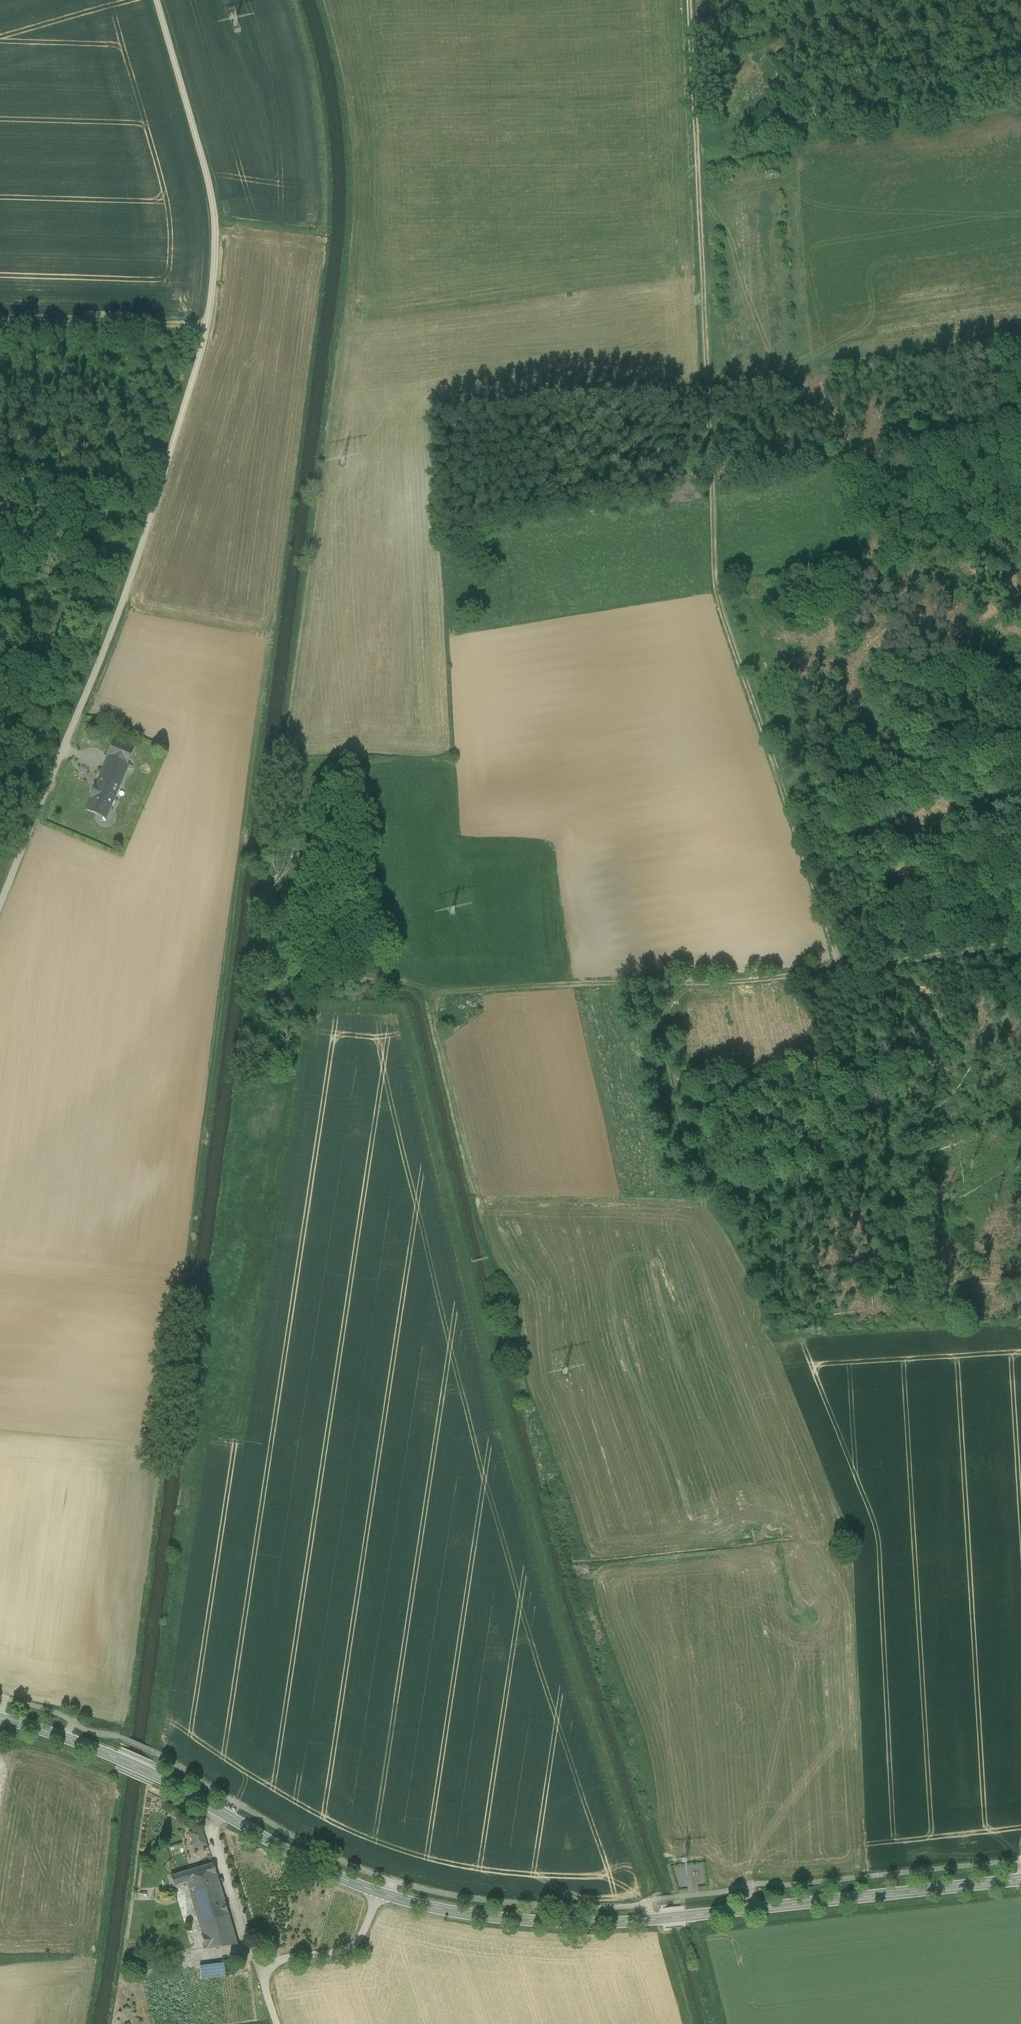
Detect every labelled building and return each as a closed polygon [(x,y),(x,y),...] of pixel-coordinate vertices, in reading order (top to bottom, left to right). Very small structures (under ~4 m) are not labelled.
[(107,756),(109,757),(127,765),(135,747),(114,739),(107,756)] [(105,816),(127,765),(109,757),(87,809),(105,816)] [(201,1828),(189,1831),(193,1843),(205,1839),(201,1828)] [(190,1889),(218,1881),(212,1863),(171,1876),(174,1884),(187,1880),(190,1889)] [(237,1944),(218,1881),(190,1889),(208,1948),(237,1944)] [(226,1975),(224,1962),(200,1965),(202,1978),(226,1975)]
